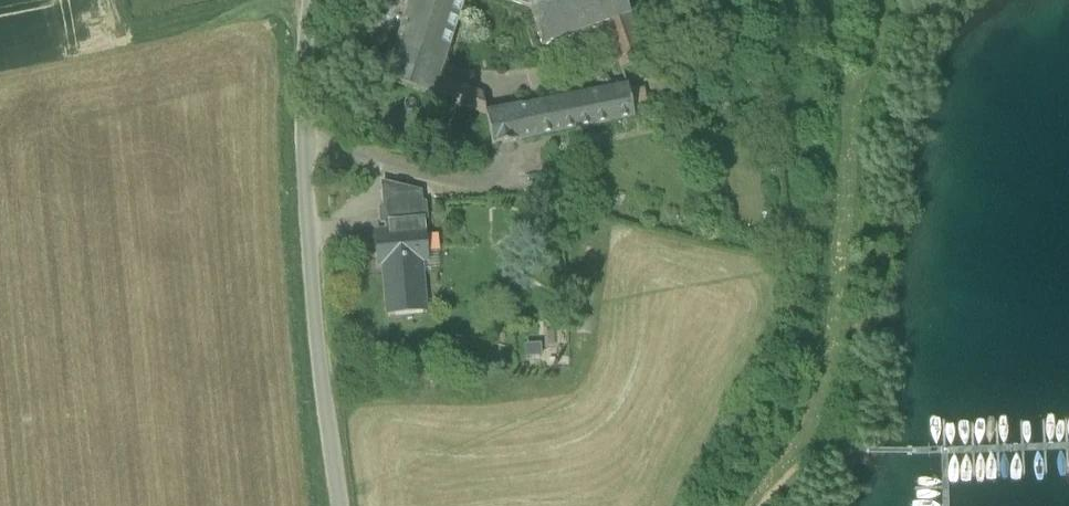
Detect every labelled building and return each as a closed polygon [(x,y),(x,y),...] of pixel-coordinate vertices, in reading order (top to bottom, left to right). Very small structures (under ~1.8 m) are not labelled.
[(464,0),(411,0),(385,77),(433,94),(439,76),(464,0)] [(584,31),(574,0),(529,0),(531,6),(544,44),(584,31)] [(584,31),(607,23),(631,15),(626,0),(574,0),(584,31)] [(607,23),(612,36),(635,28),(631,15),(607,23)] [(646,61),(635,28),(612,36),(623,69),(646,61)] [(482,91),(439,76),(433,94),(487,112),(482,91)] [(628,87),(587,95),(593,124),(634,117),(633,111),(629,92),(628,87)] [(629,92),(633,111),(650,108),(646,89),(629,92)] [(587,95),(570,98),(575,128),(593,124),(587,95)] [(570,98),(518,108),(523,137),(575,128),(570,98)] [(506,141),(523,137),(518,108),(487,113),(493,143),(506,141)] [(382,184),(384,208),(422,204),(421,193),(382,184)] [(422,204),(384,208),(379,208),(381,225),(385,225),(423,221),(428,221),(426,204),(422,204)] [(423,221),(385,225),(390,225),(390,233),(424,229),(423,221)] [(420,261),(428,260),(425,229),(424,229),(390,233),(375,234),(378,265),(384,264),(389,316),(425,312),(420,261)]
